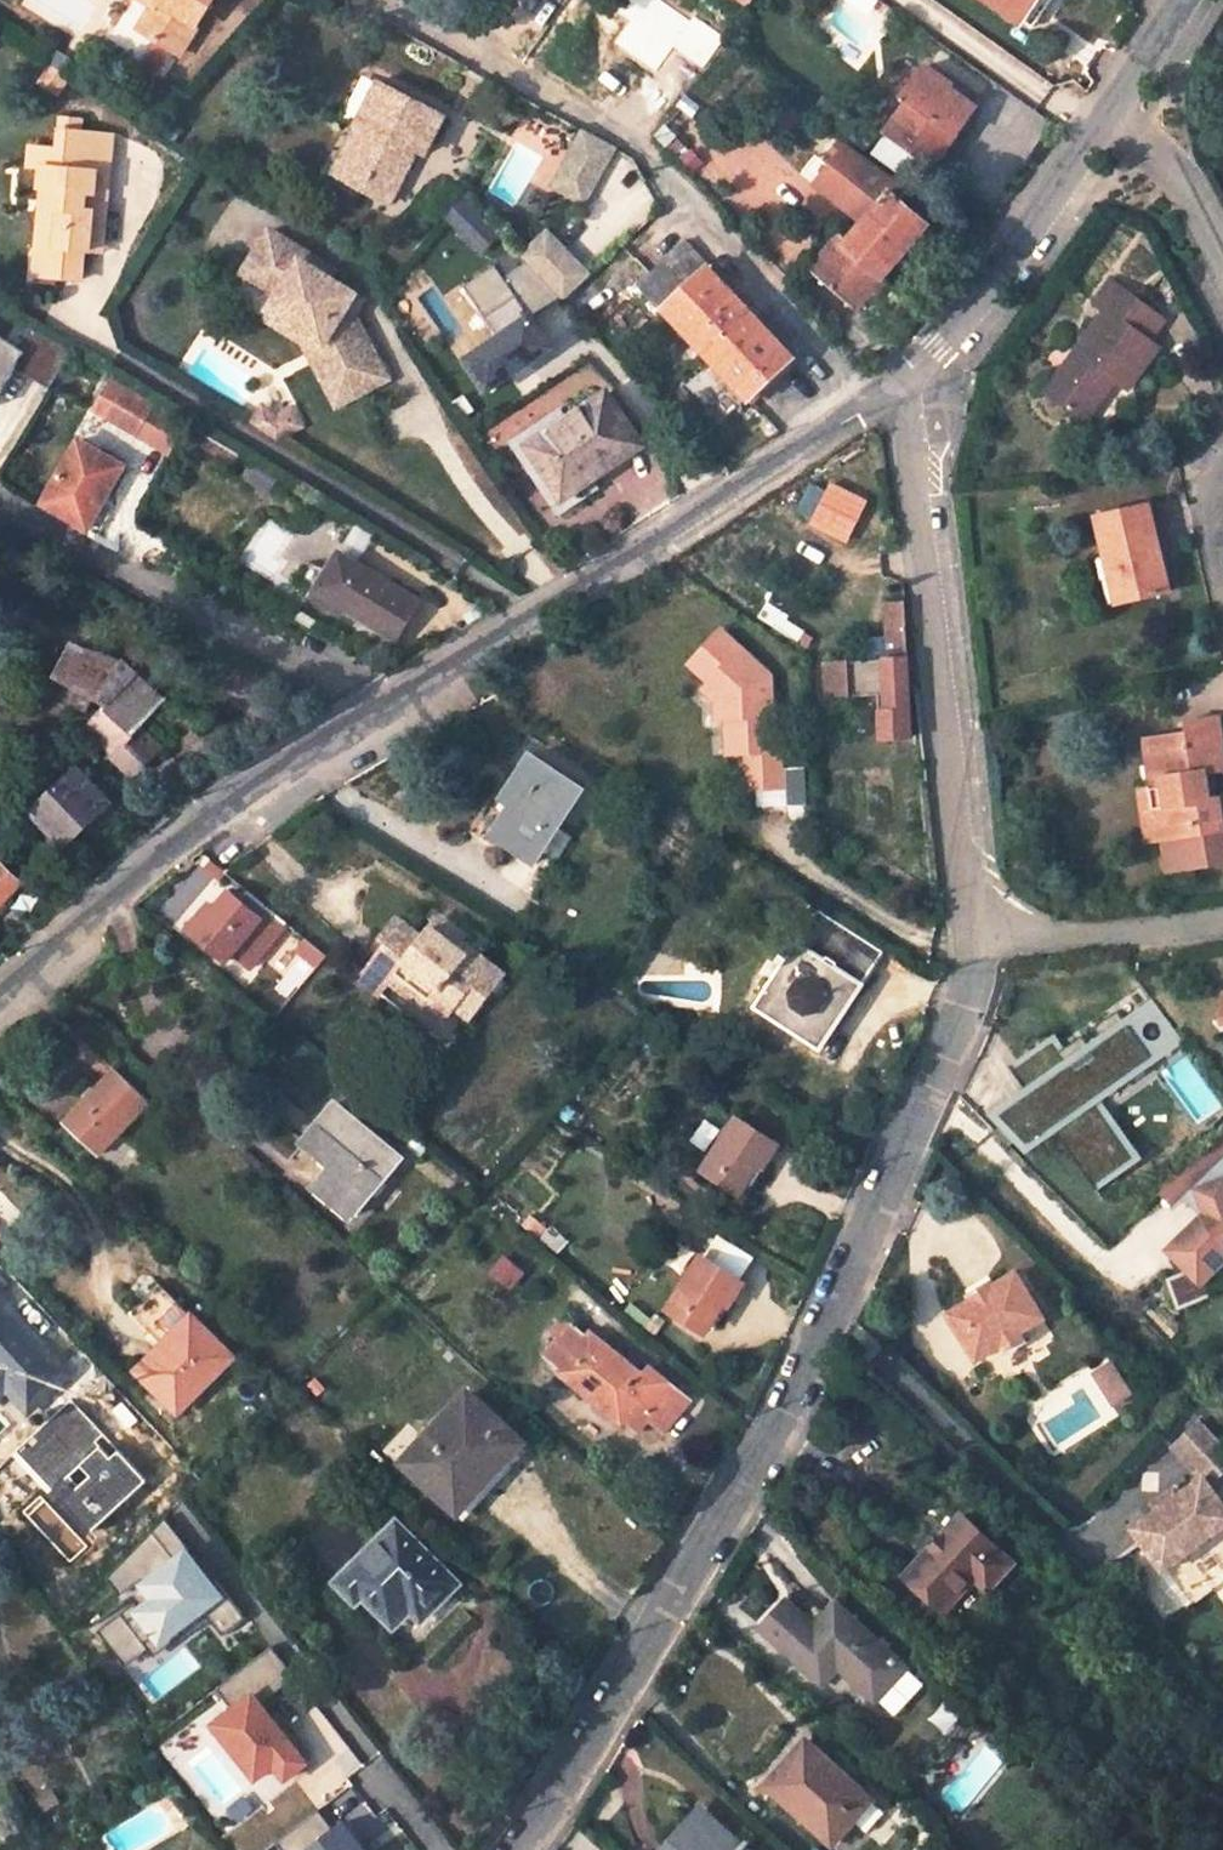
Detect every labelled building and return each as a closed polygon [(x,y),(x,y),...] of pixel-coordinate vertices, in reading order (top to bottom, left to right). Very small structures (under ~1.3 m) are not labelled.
[(178,56),(196,28),(214,0),(143,0),(155,8),(141,32),(178,56)] [(1021,22),(1037,0),(990,0),(1021,22)] [(954,86),(928,68),(905,99),(911,104),(891,134),(934,167),(976,108),(951,90),(954,86)] [(368,186),(363,197),(389,210),(417,155),(425,160),(444,123),(380,90),(358,134),(367,140),(348,176),(368,186)] [(84,250),(89,250),(94,201),(84,200),(84,191),(95,192),(97,174),(110,175),(114,135),(60,131),(58,150),(32,148),(30,168),(45,169),(43,189),(48,190),(47,209),(40,208),(36,250),(56,252),(54,277),(81,280),(84,250)] [(358,134),(337,173),(332,182),(363,197),(368,186),(348,176),(367,140),(358,134)] [(611,150),(579,134),(547,190),(579,207),(611,150)] [(823,182),(865,221),(848,240),(840,233),(809,266),(854,307),(930,226),(893,193),(903,181),(847,140),(837,150),(846,158),(823,182)] [(94,201),(89,250),(103,251),(110,175),(97,174),(95,192),(84,191),(84,200),(94,201)] [(464,199),(446,214),(478,254),(496,239),(464,199)] [(277,297),(271,307),(307,330),(330,374),(347,366),(356,383),(376,373),(379,364),(355,316),(346,310),(356,295),(330,278),(333,273),(269,233),(242,275),(277,297)] [(558,303),(585,278),(541,233),(515,258),(558,303)] [(792,362),(710,275),(711,273),(686,246),(637,293),(662,319),(665,317),(746,404),(760,391),(792,362)] [(36,250),(34,275),(54,277),(56,252),(36,250)] [(483,395),(552,349),(495,265),(445,298),(454,312),(465,304),(478,323),(448,343),(483,395)] [(1101,388),(1097,385),(1104,374),(1121,385),(1149,345),(1140,340),(1154,320),(1099,283),(1084,305),(1096,312),(1040,394),(1079,420),(1101,388)] [(355,316),(365,301),(356,295),(346,310),(355,316)] [(271,307),(264,319),(298,340),(332,406),(387,378),(379,364),(376,373),(356,383),(347,366),(330,374),(307,330),(271,307)] [(28,327),(16,348),(0,338),(0,389),(13,369),(46,389),(69,352),(28,327)] [(149,404),(108,379),(90,408),(131,434),(149,404)] [(588,480),(637,447),(602,396),(524,448),(559,499),(547,508),(554,518),(595,490),(588,480)] [(272,436),(297,424),(287,406),(273,415),(258,406),(248,421),(272,436)] [(547,508),(559,499),(524,448),(561,422),(555,412),(505,445),(547,508)] [(104,501),(122,469),(71,440),(34,504),(81,531),(99,499),(104,501)] [(809,482),(793,514),(807,521),(823,489),(809,482)] [(853,522),(863,503),(832,486),(821,505),(853,522)] [(1146,510),(1097,522),(1117,607),(1168,595),(1146,510)] [(393,644),(416,605),(335,558),(327,571),(313,563),(298,587),(313,595),(309,601),(337,618),(341,613),(393,644)] [(881,738),(912,736),(904,602),(886,604),(889,656),(826,661),(828,691),(887,687),(888,711),(879,712),(881,738)] [(743,754),(745,791),(778,789),(776,751),(770,752),(766,705),(757,698),(756,689),(764,681),(715,634),(685,667),(705,687),(721,701),(722,720),(724,756),(743,754)] [(123,672),(72,646),(61,670),(97,694),(112,701),(93,720),(101,725),(107,716),(135,733),(141,722),(149,727),(164,711),(123,672)] [(97,694),(61,670),(43,706),(64,716),(70,702),(88,711),(97,694)] [(713,721),(722,720),(721,701),(705,687),(699,693),(712,703),(713,721)] [(101,725),(93,720),(90,723),(98,731),(106,724),(127,744),(103,767),(124,787),(155,756),(138,739),(149,727),(141,722),(135,733),(107,716),(101,725)] [(1146,754),(1134,755),(1140,816),(1151,816),(1154,846),(1165,845),(1168,875),(1222,868),(1222,803),(1203,805),(1201,776),(1222,775),(1222,774),(1219,725),(1185,728),(1186,738),(1159,742),(1160,752),(1146,754)] [(1144,733),(1146,754),(1160,752),(1159,742),(1186,738),(1185,728),(1144,733)] [(580,788),(520,749),(492,792),(499,797),(480,827),(533,860),(580,788)] [(101,806),(74,778),(35,814),(62,843),(101,806)] [(1154,846),(1151,816),(1140,816),(1143,846),(1154,846)] [(24,888),(3,867),(4,866),(0,862),(0,910),(24,888)] [(224,962),(258,922),(229,896),(212,915),(215,917),(197,939),(224,962)] [(453,1046),(510,978),(475,950),(470,956),(451,939),(447,944),(432,931),(427,937),(403,916),(386,937),(393,943),(367,975),(453,1046)] [(441,921),(432,931),(447,944),(451,939),(470,956),(475,950),(441,921)] [(292,928),(265,964),(298,988),(325,951),(292,928)] [(795,943),(754,1005),(818,1047),(859,985),(795,943)] [(992,1117),(996,1120),(990,1124),(1006,1139),(1011,1136),(1022,1148),(1053,1126),(1094,1184),(1134,1155),(1093,1098),(1150,1057),(1116,1010),(1092,1027),(1097,1035),(1087,1043),(1081,1034),(1019,1078),(1028,1091),(992,1117)] [(150,1107),(117,1073),(63,1125),(98,1160),(150,1107)] [(329,1173),(315,1189),(351,1219),(400,1162),(335,1107),(299,1148),(329,1173)] [(776,1144),(736,1118),(702,1171),(736,1193),(756,1162),(762,1166),(776,1144)] [(1176,1176),(1190,1192),(1198,1189),(1207,1213),(1201,1215),(1167,1247),(1197,1279),(1222,1255),(1222,1131),(1176,1176)] [(753,1259),(715,1235),(700,1258),(738,1283),(753,1259)] [(738,1283),(700,1258),(666,1310),(701,1333),(722,1301),(727,1305),(740,1284),(738,1283)] [(995,1282),(973,1296),(947,1311),(973,1356),(995,1343),(1000,1350),(1020,1338),(1016,1330),(1042,1314),(1016,1270),(995,1282)] [(990,1276),(969,1288),(973,1296),(995,1282),(990,1276)] [(6,1392),(26,1414),(68,1375),(0,1301),(0,1397),(6,1392)] [(177,1416),(232,1361),(192,1319),(136,1374),(177,1416)] [(568,1328),(559,1321),(547,1335),(556,1342),(541,1359),(557,1372),(554,1376),(619,1428),(622,1425),(636,1437),(646,1424),(662,1437),(688,1404),(654,1374),(646,1383),(587,1335),(584,1338),(569,1327),(568,1328)] [(1110,1360),(1091,1372),(1111,1405),(1130,1392),(1110,1360)] [(439,1485),(460,1505),(516,1445),(464,1397),(401,1466),(431,1493),(439,1485)] [(1222,1469),(1222,1443),(1200,1420),(1173,1446),(1202,1476),(1177,1495),(1155,1510),(1131,1527),(1162,1570),(1222,1525),(1222,1503),(1208,1483),(1222,1469)] [(1155,1510),(1177,1495),(1172,1489),(1150,1504),(1155,1510)] [(983,1595),(1007,1570),(959,1522),(902,1580),(937,1616),(971,1582),(983,1595)] [(161,1523),(108,1576),(130,1598),(118,1610),(160,1652),(225,1588),(161,1523)] [(458,1587),(397,1525),(337,1584),(357,1605),(364,1598),(393,1629),(411,1612),(422,1622),(458,1587)] [(208,1610),(221,1631),(241,1618),(227,1597),(208,1610)] [(900,1670),(831,1601),(808,1624),(781,1598),(754,1625),(817,1687),(837,1667),(870,1700),(900,1670)] [(122,1661),(143,1649),(122,1614),(101,1626),(122,1661)] [(296,1676),(271,1646),(217,1688),(234,1709),(215,1724),(257,1779),(275,1764),(286,1778),(307,1762),(261,1703),(296,1676)] [(865,1807),(800,1746),(760,1787),(796,1823),(800,1818),(828,1845),(865,1807)] [(275,1842),(281,1849),(364,1849),(343,1822),(334,1830),(317,1810),(275,1842)] [(690,1820),(664,1849),(723,1849),(690,1820)]
